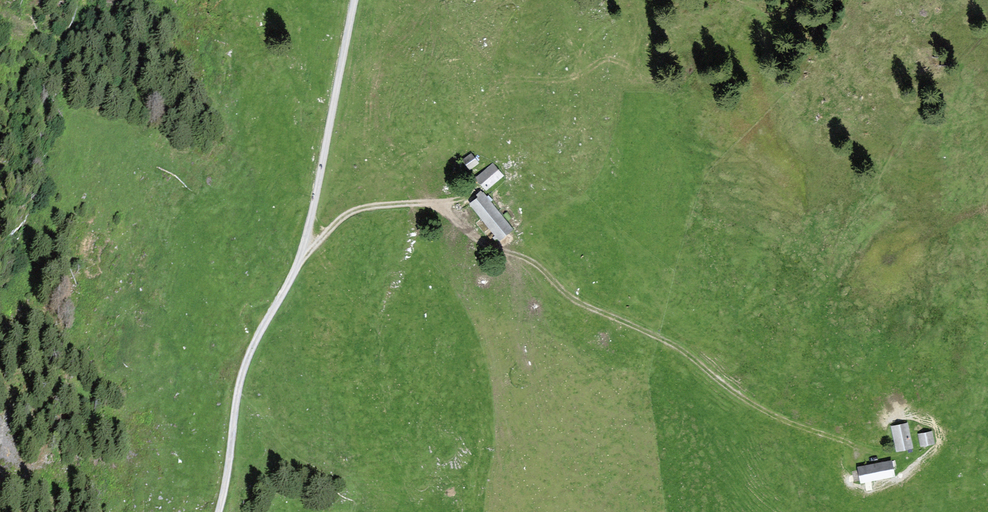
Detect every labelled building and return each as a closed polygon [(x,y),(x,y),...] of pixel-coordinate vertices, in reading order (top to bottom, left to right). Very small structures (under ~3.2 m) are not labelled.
[(471,153),(459,160),(466,171),(478,164),(471,153)] [(494,163),(475,178),(484,189),(503,174),(494,163)] [(514,228),(484,193),(467,207),(497,243),(514,228)] [(911,450),(906,424),(890,427),(895,454),(911,450)] [(931,434),(917,436),(919,449),(933,447),(931,434)] [(891,462),(856,467),(859,486),(894,480),(891,462)]
